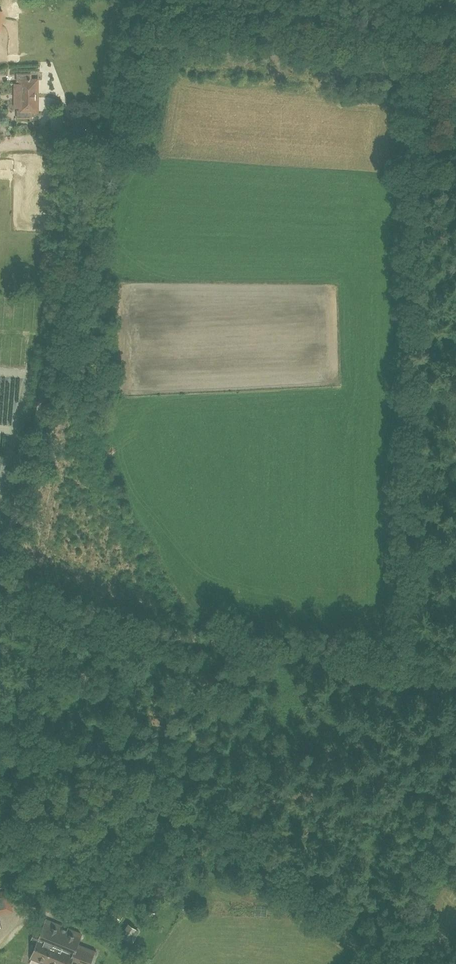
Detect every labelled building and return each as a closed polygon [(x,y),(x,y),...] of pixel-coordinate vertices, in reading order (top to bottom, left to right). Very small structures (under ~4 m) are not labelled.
[(21,94),(21,111),(37,111),(37,87),(39,87),(39,81),(37,81),(37,80),(21,80),(21,89),(19,89),(19,94),(21,94)] [(0,892),(0,912),(12,910),(8,890),(0,892)] [(108,915),(118,923),(125,917),(114,909),(108,915)] [(95,951),(78,944),(82,935),(47,920),(42,932),(36,929),(32,939),(37,942),(31,958),(46,963),(70,963),(72,959),(84,963),(89,963),(95,951)] [(119,936),(131,945),(137,938),(133,935),(137,929),(129,923),(119,936)]
